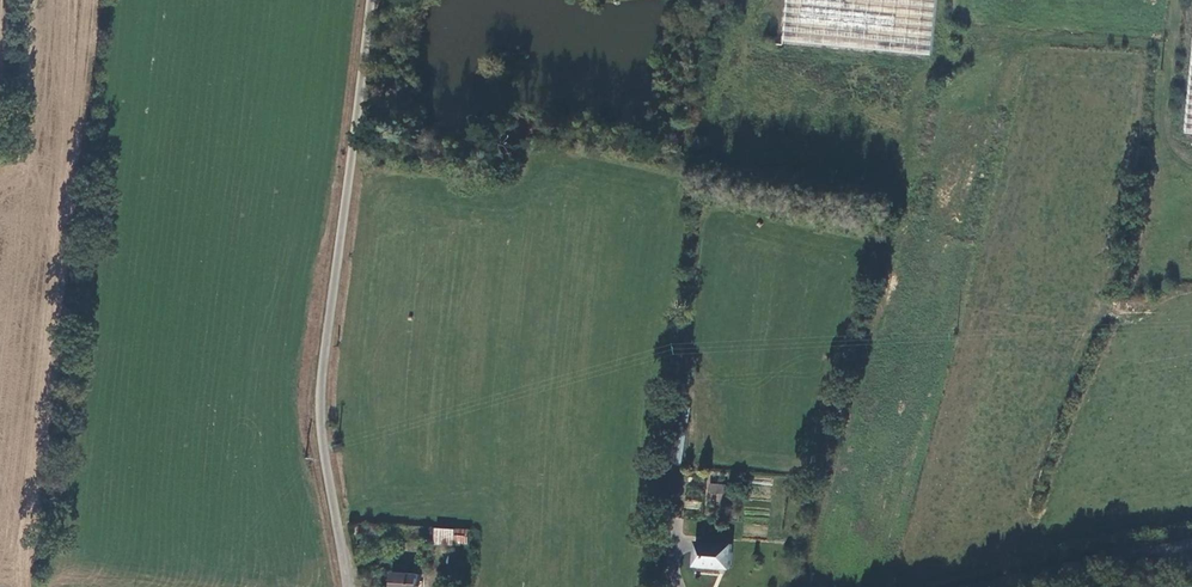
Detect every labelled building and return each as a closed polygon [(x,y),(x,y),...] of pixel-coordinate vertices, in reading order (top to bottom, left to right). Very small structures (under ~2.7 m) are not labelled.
[(938,0),(788,0),(784,43),(933,57),(938,0)] [(733,483),(716,482),(715,493),(732,494),(733,483)] [(468,529),(433,528),(432,544),(468,546),(468,529)] [(693,565),(729,568),(731,543),(694,540),(693,565)] [(420,575),(396,573),(395,586),(419,586),(420,575)]
